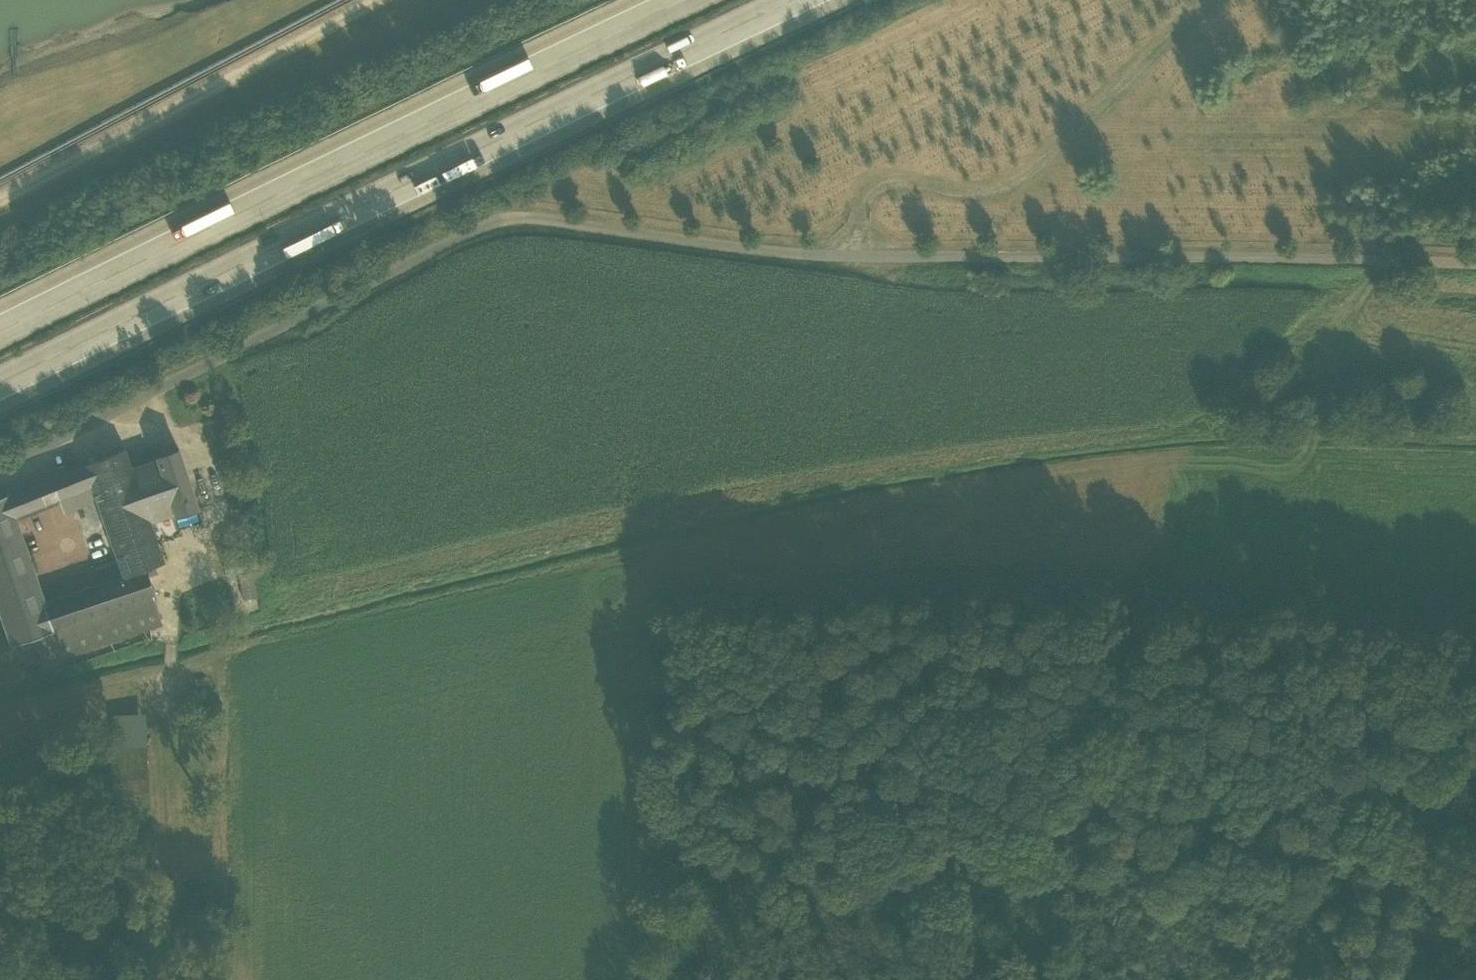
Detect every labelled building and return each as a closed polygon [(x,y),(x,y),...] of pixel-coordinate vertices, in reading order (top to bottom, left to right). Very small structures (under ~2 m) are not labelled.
[(108,534),(116,555),(123,575),(146,567),(164,561),(150,522),(131,467),(124,447),(84,463),(91,485),(108,534)] [(175,515),(198,508),(179,449),(156,457),(157,459),(131,467),(150,522),(175,513),(175,515)] [(49,477),(58,499),(91,485),(84,463),(49,477)] [(58,499),(49,477),(37,482),(45,504),(58,499)] [(37,482),(0,497),(0,609),(12,645),(54,631),(44,602),(15,516),(45,504),(37,482)] [(116,555),(108,534),(87,542),(96,563),(116,555)] [(123,575),(44,602),(54,631),(153,597),(156,596),(146,567),(123,575)] [(54,631),(12,645),(21,671),(162,623),(153,597),(54,631)]
